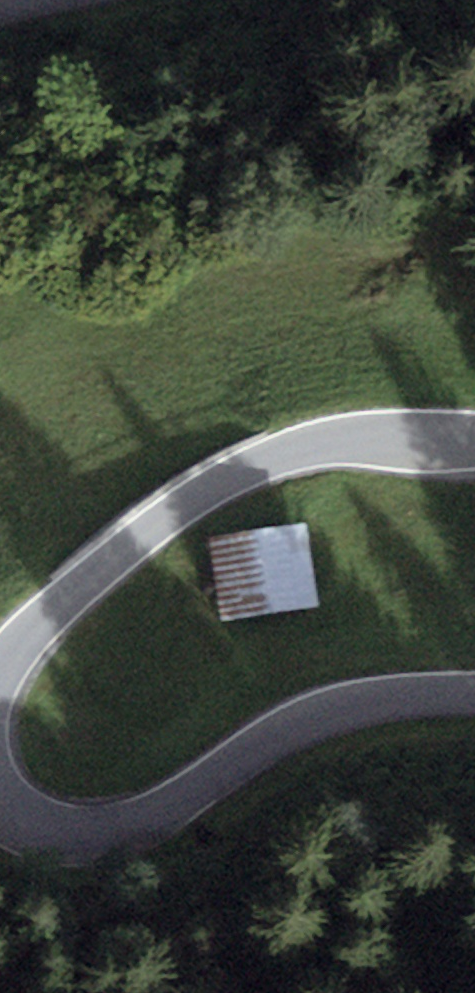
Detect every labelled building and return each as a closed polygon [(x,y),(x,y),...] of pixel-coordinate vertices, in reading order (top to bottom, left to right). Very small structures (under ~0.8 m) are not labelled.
[(308,533),(206,549),(218,624),(320,609),(308,533)]
